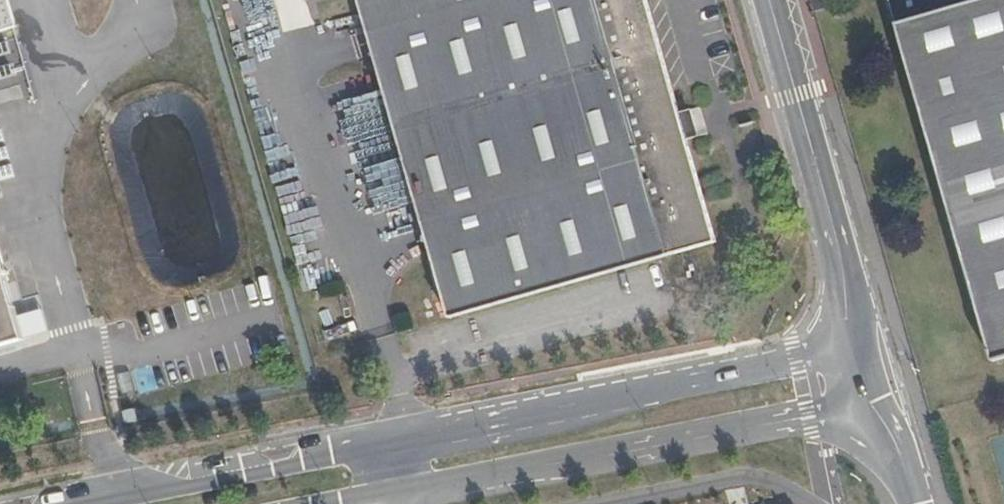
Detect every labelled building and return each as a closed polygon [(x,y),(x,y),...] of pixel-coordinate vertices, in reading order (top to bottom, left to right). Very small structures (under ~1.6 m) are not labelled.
[(715,241),(646,0),(360,0),(450,317),(715,241)] [(818,11),(830,8),(828,0),(815,0),(818,11)] [(992,362),(1003,358),(1003,0),(890,0),(992,362)] [(0,256),(0,346),(23,339),(0,256)] [(402,291),(412,327),(447,317),(437,282),(402,291)]
